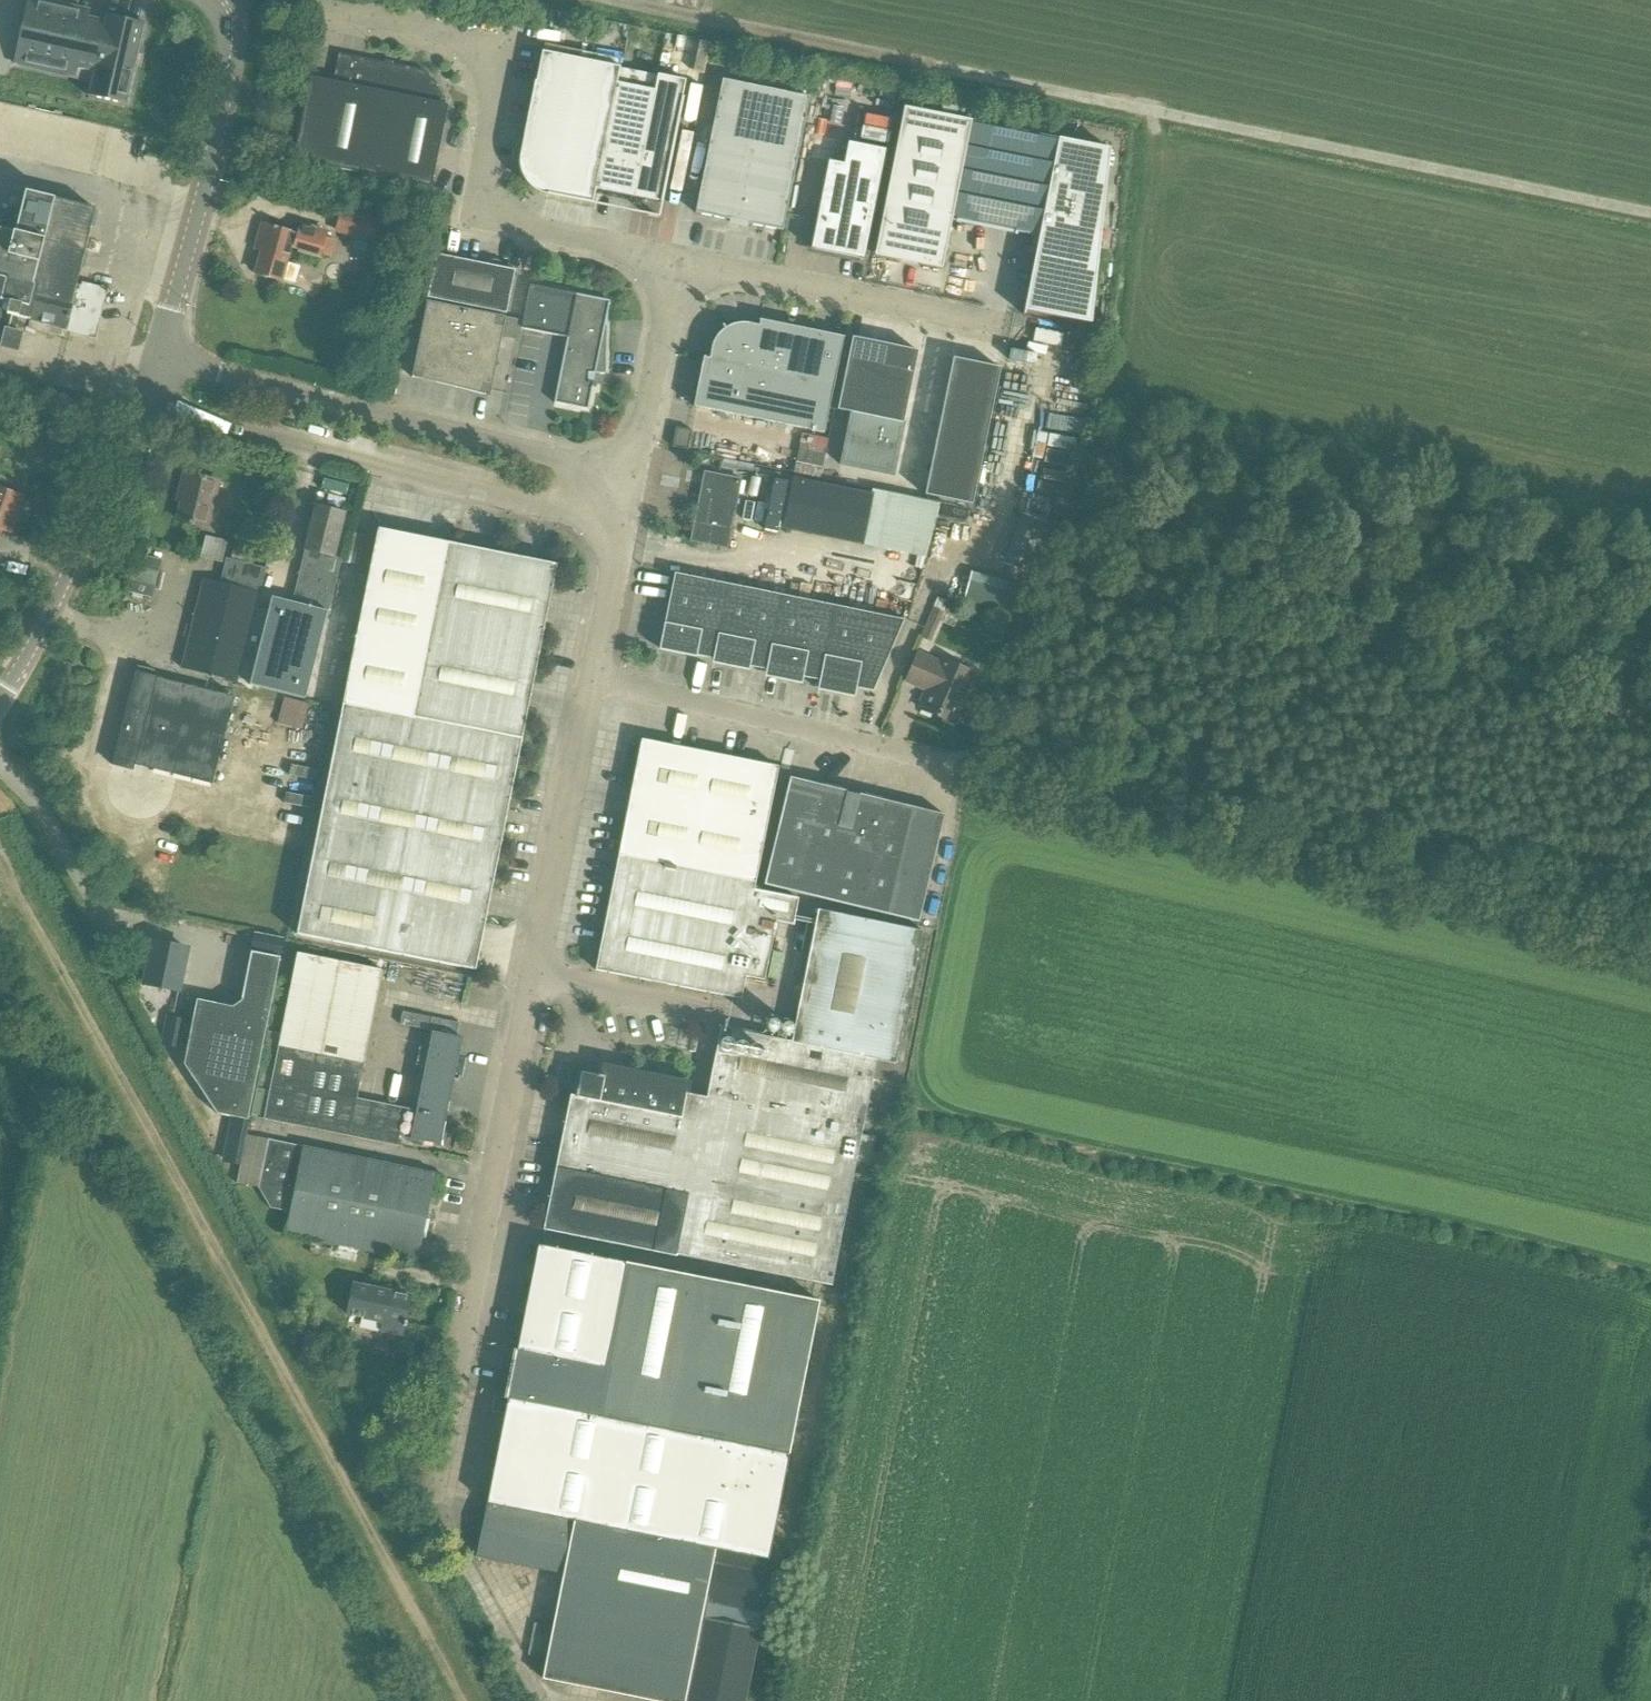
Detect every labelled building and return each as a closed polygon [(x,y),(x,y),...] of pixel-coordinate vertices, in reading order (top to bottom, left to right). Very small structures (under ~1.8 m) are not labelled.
[(39,0),(25,0),(11,62),(74,76),(76,68),(91,72),(86,95),(125,104),(143,23),(104,15),(102,23),(87,19),(88,11),(39,0)] [(535,81),(520,155),(520,157),(519,160),(519,162),(519,165),(520,167),(520,170),(521,172),(522,174),(523,176),(524,179),(525,181),(526,183),(530,186),(533,190),(538,192),(542,194),(544,195),(547,195),(547,194),(593,203),(595,189),(597,190),(619,83),(617,83),(620,67),(542,51),(536,82),(535,81)] [(313,78),(297,161),(434,189),(451,106),(443,104),(445,95),(429,72),(342,54),(336,82),(313,78)] [(658,91),(637,198),(661,203),(680,110),(681,111),(684,97),(682,97),(686,80),(657,75),(654,90),(658,91)] [(782,231),(809,97),(722,80),(695,213),(731,220),(730,224),(746,227),(747,223),(782,231)] [(658,91),(654,90),(619,83),(597,190),(637,198),(658,91)] [(1110,149),(904,107),(874,256),(942,269),(952,219),(1038,236),(1023,314),(1024,315),(1025,310),(1091,323),(1110,149)] [(831,162),(813,250),(866,261),(889,151),(851,144),(846,165),(831,162)] [(6,320),(7,316),(66,331),(66,330),(94,337),(106,290),(83,284),(82,286),(75,284),(94,208),(25,190),(19,212),(2,208),(0,217),(0,319),(6,320)] [(341,210),(336,230),(378,241),(383,221),(341,210)] [(264,247),(257,273),(280,280),(281,279),(286,262),(291,244),(301,247),(300,249),(321,255),(322,253),(330,255),(335,239),(326,237),(327,232),(301,225),(298,234),(294,233),(294,232),(270,225),(263,223),(258,238),(266,240),(264,247)] [(439,255),(430,299),(509,315),(518,271),(439,255)] [(524,329),(570,339),(556,404),(590,411),(595,388),(598,388),(599,385),(591,383),(591,375),(609,375),(610,313),(612,302),(533,286),(524,329)] [(429,304),(414,378),(415,378),(416,374),(454,381),(452,387),(490,397),(492,398),(508,319),(525,322),(525,321),(429,302),(428,304),(429,304)] [(754,370),(837,387),(847,339),(762,321),(761,322),(762,323),(761,327),(751,325),(746,324),(741,325),(734,326),(733,327),(728,330),(754,370)] [(728,330),(726,326),(724,327),(727,331),(722,335),(718,339),(718,340),(715,345),(714,350),(712,360),(707,359),(707,358),(706,358),(696,408),(697,408),(826,434),(837,387),(754,370),(728,330)] [(4,327),(0,342),(0,347),(17,351),(22,332),(4,327)] [(847,360),(914,374),(918,350),(852,337),(847,360)] [(952,357),(947,385),(995,395),(1000,367),(952,357)] [(847,360),(843,384),(909,397),(914,374),(847,360)] [(904,423),(909,397),(843,384),(837,410),(904,423)] [(947,385),(941,412),(989,422),(995,395),(947,385)] [(989,422),(941,412),(935,440),(983,450),(989,422)] [(853,414),(843,466),(895,477),(906,425),(853,414)] [(693,431),(677,428),(674,448),(689,451),(693,431)] [(935,440),(930,467),(978,477),(983,450),(935,440)] [(978,477),(930,467),(924,495),(972,505),(978,477)] [(184,493),(177,521),(207,528),(218,483),(185,475),(180,493),(184,493)] [(693,539),(726,546),(739,481),(719,478),(716,488),(703,486),(693,539)] [(795,479),(794,485),(785,530),(862,544),(872,494),(795,479)] [(11,530),(24,492),(0,484),(0,526),(11,530)] [(316,507),(292,603),(328,612),(342,560),(335,558),(346,515),(316,507)] [(427,539),(381,529),(361,624),(428,639),(448,543),(427,539)] [(348,563),(360,565),(367,536),(354,533),(348,563)] [(557,565),(448,543),(428,639),(359,625),(296,934),(476,970),(557,565)] [(203,581),(182,669),(237,683),(265,570),(228,561),(222,585),(203,581)] [(659,648),(713,659),(714,659),(729,584),(675,573),(659,648)] [(714,659),(766,670),(767,670),(782,595),(729,584),(714,659)] [(782,595),(767,670),(820,681),(835,605),(782,595)] [(271,598),(249,686),(306,700),(328,612),(292,603),(271,598)] [(874,692),(905,620),(835,605),(820,681),(874,692)] [(919,708),(955,723),(976,674),(940,659),(939,662),(919,653),(906,681),(927,690),(919,708)] [(213,785),(234,698),(156,679),(156,678),(153,677),(154,672),(137,667),(113,766),(133,771),(134,766),(213,785)] [(284,697),(277,723),(301,729),(308,703),(284,697)] [(699,814),(711,755),(642,741),(630,800),(699,814)] [(711,755),(699,814),(688,866),(756,880),(779,768),(711,755)] [(945,819),(945,817),(860,796),(858,801),(845,798),(847,793),(790,779),(790,781),(765,887),(919,924),(944,819),(945,819)] [(699,814),(630,800),(619,853),(688,866),(699,814)] [(764,982),(776,923),(793,926),(798,900),(754,891),(756,880),(688,866),(619,853),(595,971),(741,1001),(745,978),(764,982)] [(706,1098),(689,1094),(686,1094),(688,1084),(621,1070),(601,1077),(598,1076),(580,1072),(575,1097),(570,1096),(543,1231),(677,1257),(677,1255),(831,1285),(856,1161),(861,1135),(864,1120),(866,1111),(876,1060),(897,1065),(924,932),(819,911),(793,1042),(721,1028),(715,1055),(706,1098)] [(153,941),(151,951),(144,983),(177,990),(187,948),(153,941)] [(248,1119),(281,957),(252,951),(242,999),(240,998),(233,1003),(233,1005),(197,998),(184,1063),(216,1113),(248,1119)] [(281,1046),(266,1119),(401,1146),(403,1138),(440,1145),(453,1079),(457,1058),(461,1037),(455,1036),(458,1023),(402,1011),(399,1024),(432,1032),(416,1110),(407,1108),(407,1109),(355,1098),(362,1062),(281,1046)] [(163,1030),(160,1045),(180,1049),(183,1034),(163,1030)] [(457,1058),(453,1079),(458,1080),(463,1059),(457,1058)] [(686,1094),(689,1094),(691,1082),(634,1070),(634,1068),(601,1062),(598,1076),(601,1077),(621,1070),(688,1084),(686,1094)] [(874,1122),(876,1113),(866,1111),(864,1120),(874,1122)] [(869,1163),(874,1137),(861,1135),(856,1161),(869,1163)] [(268,1138),(258,1184),(259,1187),(269,1208),(289,1212),(284,1233),(416,1262),(434,1173),(268,1138)] [(476,1557),(563,1574),(553,1627),(534,1623),(528,1655),(546,1659),(542,1679),(651,1700),(745,1700),(759,1630),(771,1577),(768,1576),(771,1562),(768,1561),(820,1303),(769,1292),(540,1245),(518,1350),(515,1349),(515,1350),(505,1348),(501,1368),(500,1367),(500,1369),(511,1371),(506,1397),(505,1398),(508,1399),(508,1400),(496,1397),(493,1411),(505,1413),(501,1434),(497,1433),(494,1449),(498,1450),(486,1508),(476,1557)] [(352,1285),(346,1315),(382,1322),(381,1330),(402,1335),(409,1297),(352,1285)]
